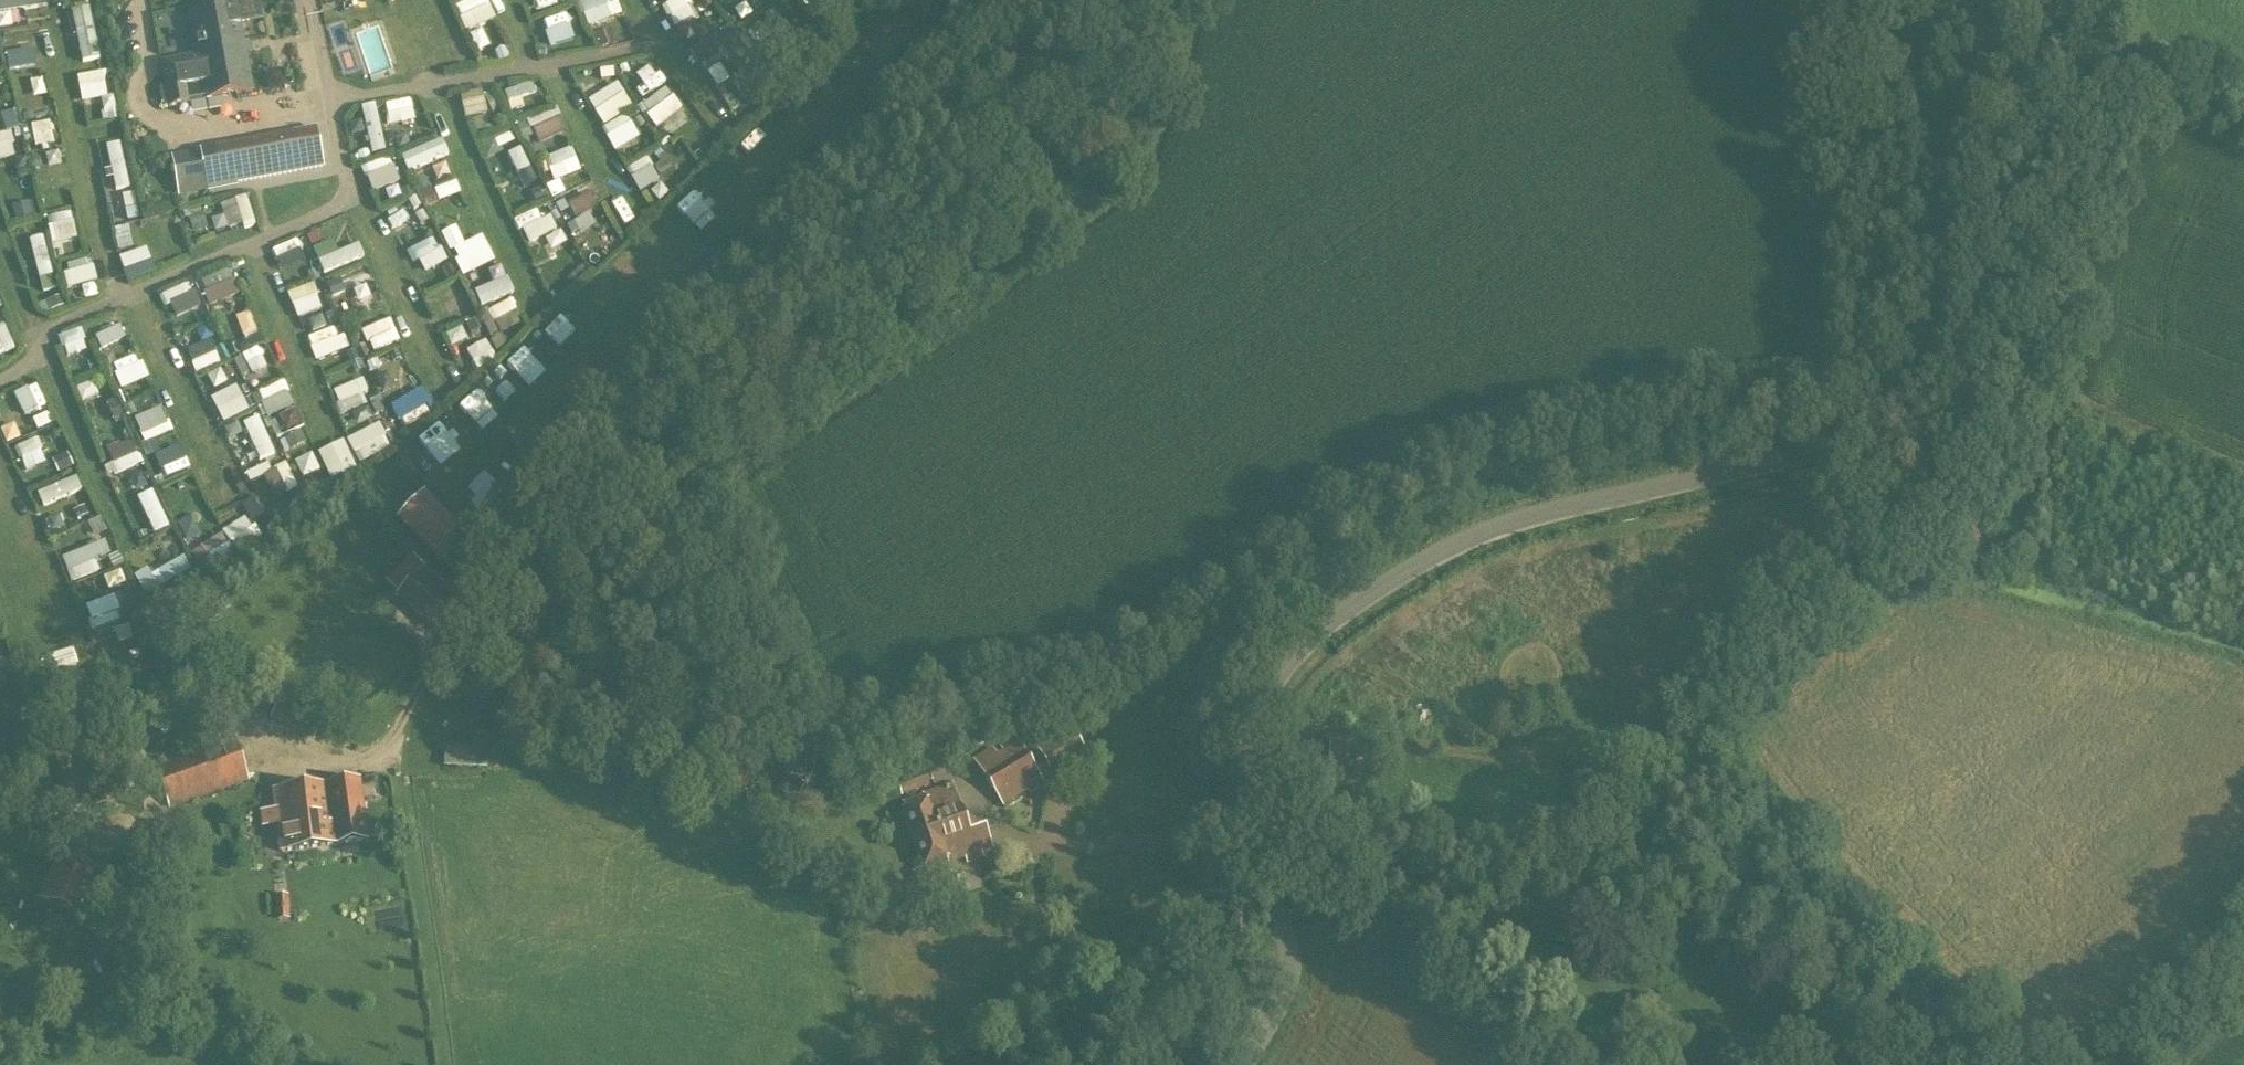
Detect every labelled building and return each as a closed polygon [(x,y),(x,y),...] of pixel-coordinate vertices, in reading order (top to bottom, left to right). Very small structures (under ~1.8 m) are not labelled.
[(33,17),(33,0),(8,0),(7,17),(33,17)] [(62,0),(63,12),(84,10),(83,0),(65,0),(62,0)] [(163,74),(165,87),(161,88),(159,91),(161,101),(164,103),(168,103),(169,107),(253,91),(240,24),(262,20),(258,0),(234,0),(236,6),(189,15),(197,56),(161,63),(163,74)] [(465,31),(496,20),(489,0),(463,0),(455,3),(465,31)] [(584,24),(620,18),(617,0),(580,0),(584,24)] [(674,27),(697,16),(689,0),(671,0),(663,4),(674,27)] [(570,11),(543,20),(546,31),(573,23),(570,11)] [(746,32),(771,64),(784,55),(759,22),(746,32)] [(692,46),(701,60),(740,38),(732,23),(692,46)] [(614,26),(597,33),(602,48),(619,42),(614,26)] [(470,33),(478,51),(490,46),(482,28),(470,33)] [(720,64),(708,71),(717,86),(729,79),(720,64)] [(104,72),(78,76),(81,100),(107,96),(104,72)] [(619,81),(587,99),(602,125),(634,107),(619,81)] [(655,130),(683,108),(666,85),(638,107),(655,130)] [(483,90),(461,94),(465,117),(486,114),(483,90)] [(119,113),(115,93),(101,96),(105,116),(119,113)] [(390,125),(417,118),(411,96),(384,104),(390,125)] [(376,102),(360,105),(371,153),(386,150),(376,102)] [(529,116),(537,141),(566,132),(559,107),(529,116)] [(602,129),(616,149),(638,134),(624,113),(602,129)] [(49,120),(30,123),(35,147),(53,143),(49,120)] [(317,129),(170,155),(178,197),(237,187),(237,184),(324,168),(317,129)] [(0,133),(0,159),(16,155),(9,130),(0,133)] [(428,140),(405,150),(415,175),(439,165),(428,140)] [(119,141),(105,144),(116,191),(130,187),(119,141)] [(555,179),(581,169),(572,146),(546,157),(555,179)] [(521,147),(507,153),(523,188),(536,182),(521,147)] [(372,191),(400,181),(391,157),(363,168),(372,191)] [(640,192),(660,179),(646,157),(626,170),(640,192)] [(562,192),(571,217),(600,206),(590,181),(562,192)] [(123,193),(127,220),(139,218),(135,191),(123,193)] [(216,232),(255,222),(248,195),(220,202),(223,214),(212,217),(216,232)] [(16,252),(44,245),(33,199),(12,204),(16,221),(9,223),(16,252)] [(558,231),(552,214),(540,219),(536,210),(517,218),(526,243),(558,231)] [(51,242),(76,239),(72,211),(47,215),(51,242)] [(574,236),(592,226),(585,214),(568,224),(574,236)] [(557,229),(546,238),(554,250),(566,240),(557,229)] [(480,253),(488,250),(483,235),(455,244),(472,294),(499,285),(491,262),(483,264),(480,253)] [(434,237),(409,250),(421,273),(446,260),(434,237)] [(120,250),(126,275),(175,263),(169,238),(120,250)] [(281,270),(306,260),(298,238),(272,248),(281,270)] [(359,243),(338,250),(334,239),(313,247),(323,273),(365,258),(359,243)] [(208,306),(239,294),(230,270),(199,282),(208,306)] [(368,279),(358,282),(354,270),(339,275),(351,310),(375,302),(368,279)] [(163,294),(173,317),(201,304),(191,281),(163,294)] [(286,292),(297,318),(324,307),(313,281),(286,292)] [(512,297),(487,309),(499,335),(524,323),(512,297)] [(243,336),(259,330),(252,310),(235,316),(243,336)] [(118,313),(90,326),(100,349),(128,336),(118,313)] [(362,329),(371,352),(400,341),(390,317),(362,329)] [(316,360),(350,347),(341,324),(307,337),(316,360)] [(14,349),(3,325),(0,326),(0,356),(14,349)] [(59,334),(65,356),(89,350),(83,327),(59,334)] [(186,349),(196,374),(222,364),(212,339),(186,349)] [(258,346),(242,354),(252,375),(268,367),(258,346)] [(111,365),(121,389),(149,377),(139,353),(111,365)] [(83,401),(100,394),(94,379),(77,386),(83,401)] [(332,388),(340,414),(370,405),(361,379),(332,388)] [(257,392),(268,417),(295,404),(283,380),(257,392)] [(13,392),(23,415),(40,407),(29,385),(13,392)] [(223,420),(247,409),(237,386),(212,397),(223,420)] [(405,428),(436,409),(421,386),(391,405),(405,428)] [(133,418),(144,443),(173,431),(161,405),(133,418)] [(273,418),(280,435),(305,425),(298,408),(273,418)] [(224,426),(231,439),(248,431),(241,418),(224,426)] [(361,461),(389,447),(377,423),(349,437),(361,461)] [(242,439),(250,462),(276,453),(268,430),(242,439)] [(303,432),(282,439),(286,449),(306,442),(303,432)] [(38,437),(15,446),(25,470),(48,460),(38,437)] [(130,437),(105,450),(117,475),(142,462),(130,437)] [(318,451),(331,479),(357,467),(343,439),(318,451)] [(163,476),(188,470),(182,446),(157,452),(163,476)] [(298,459),(304,474),(316,469),(310,454),(298,459)] [(286,459),(260,471),(274,499),(299,488),(286,459)] [(478,548),(424,492),(397,519),(451,574),(478,548)] [(76,517),(90,511),(83,496),(69,503),(76,517)] [(69,501),(48,506),(53,528),(74,522),(69,501)] [(229,541),(253,533),(245,510),(221,519),(229,541)] [(190,516),(178,523),(188,543),(201,536),(190,516)] [(90,537),(105,532),(100,517),(85,522),(90,537)] [(220,531),(194,549),(208,570),(235,552),(220,531)] [(72,583),(101,570),(96,559),(110,553),(103,538),(60,558),(72,583)] [(135,577),(147,602),(163,594),(159,586),(191,571),(183,554),(135,577)] [(386,582),(398,593),(395,596),(433,633),(463,601),(425,564),(424,566),(412,554),(386,582)] [(120,571),(105,576),(109,588),(124,582),(120,571)] [(217,590),(187,610),(202,629),(230,607),(217,590)] [(115,596),(85,602),(91,628),(121,622),(115,596)] [(73,647),(31,661),(36,676),(78,662),(73,647)] [(231,724),(216,729),(221,746),(156,765),(169,809),(249,781),(231,724)] [(1035,745),(1046,763),(1049,768),(1083,747),(1070,725),(1035,745)] [(976,764),(1002,807),(1042,782),(1016,740),(976,764)] [(444,746),(444,767),(486,768),(487,748),(444,746)] [(928,769),(895,780),(901,797),(934,785),(928,769)] [(359,779),(328,784),(331,803),(335,802),(341,843),(367,840),(359,779)] [(328,784),(291,789),(295,811),(300,810),(301,817),(318,814),(323,846),(341,843),(335,802),(331,803),(328,784)] [(912,873),(918,888),(952,875),(948,863),(992,848),(985,829),(969,835),(952,785),(923,796),(924,799),(903,807),(924,869),(912,873)] [(295,811),(291,789),(273,791),(282,851),(323,846),(318,814),(301,817),(300,810),(295,811)]
